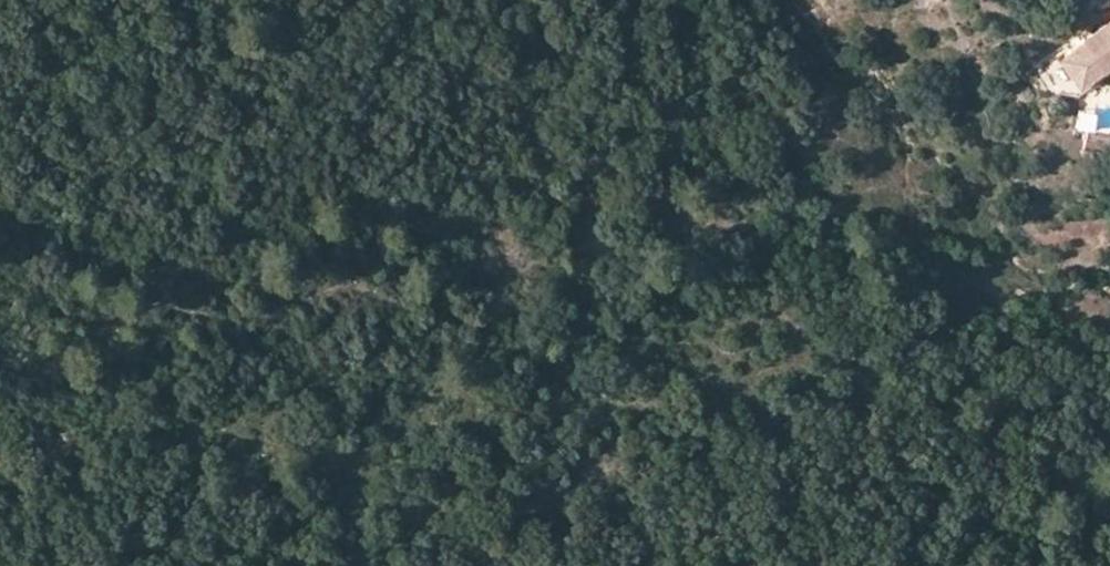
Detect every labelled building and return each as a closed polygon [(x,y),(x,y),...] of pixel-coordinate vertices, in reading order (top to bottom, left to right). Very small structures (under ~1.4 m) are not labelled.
[(1082,44),(1103,71),(1109,66),(1109,24),(1082,44)] [(1103,71),(1082,44),(1060,60),(1082,88),(1103,71)]
